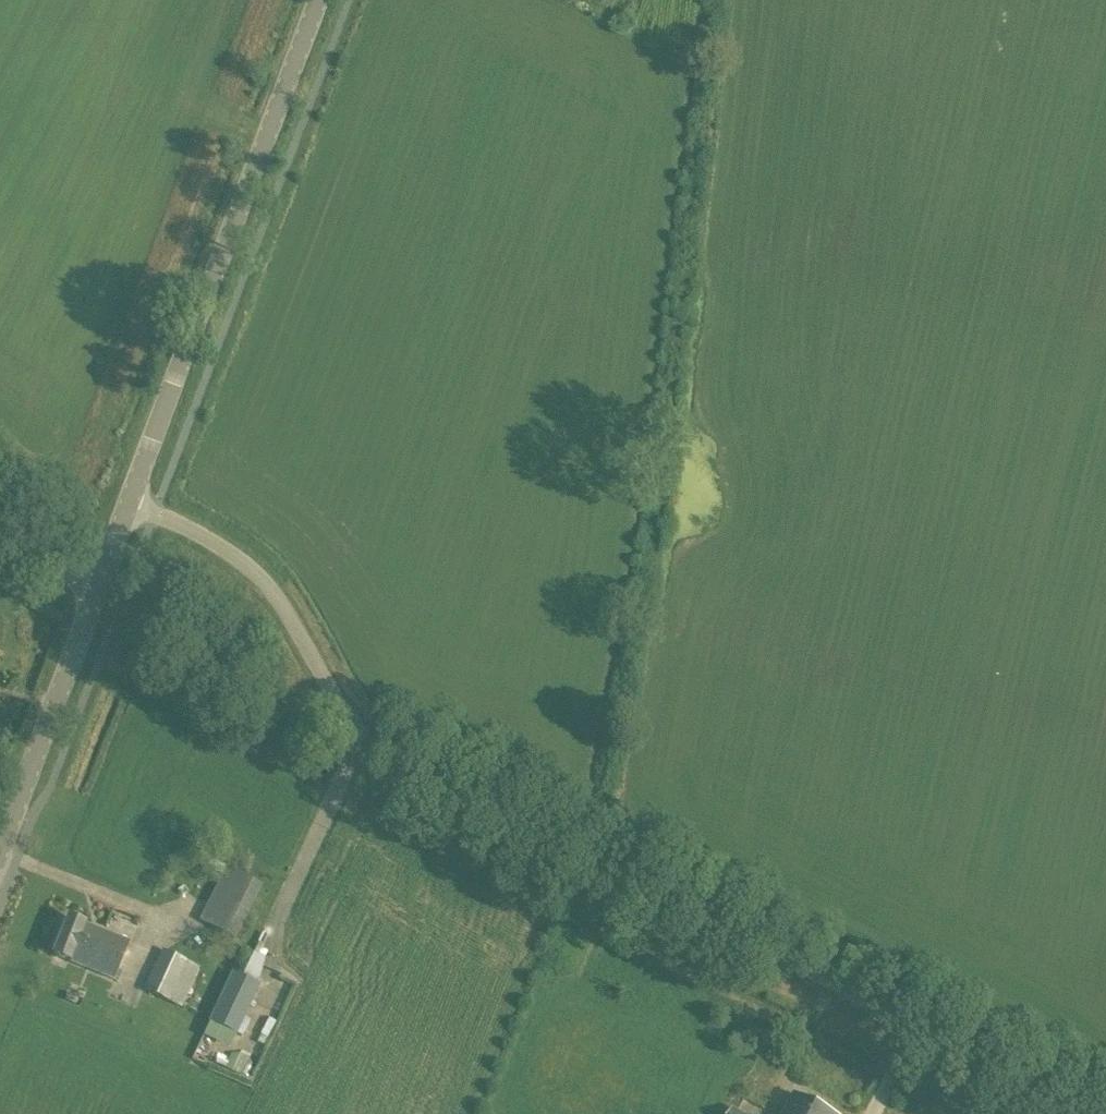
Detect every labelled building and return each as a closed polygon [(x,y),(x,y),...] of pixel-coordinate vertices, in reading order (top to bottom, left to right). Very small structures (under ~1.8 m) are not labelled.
[(236,938),(262,885),(225,866),(199,920),(236,938)] [(116,979),(131,942),(68,916),(53,953),(116,979)] [(181,1007),(200,967),(162,950),(144,990),(181,1007)] [(255,979),(264,956),(252,951),(242,975),(255,979)] [(236,1034),(259,985),(231,972),(208,1021),(236,1034)] [(795,1093),(784,1113),(836,1113),(795,1093)]
